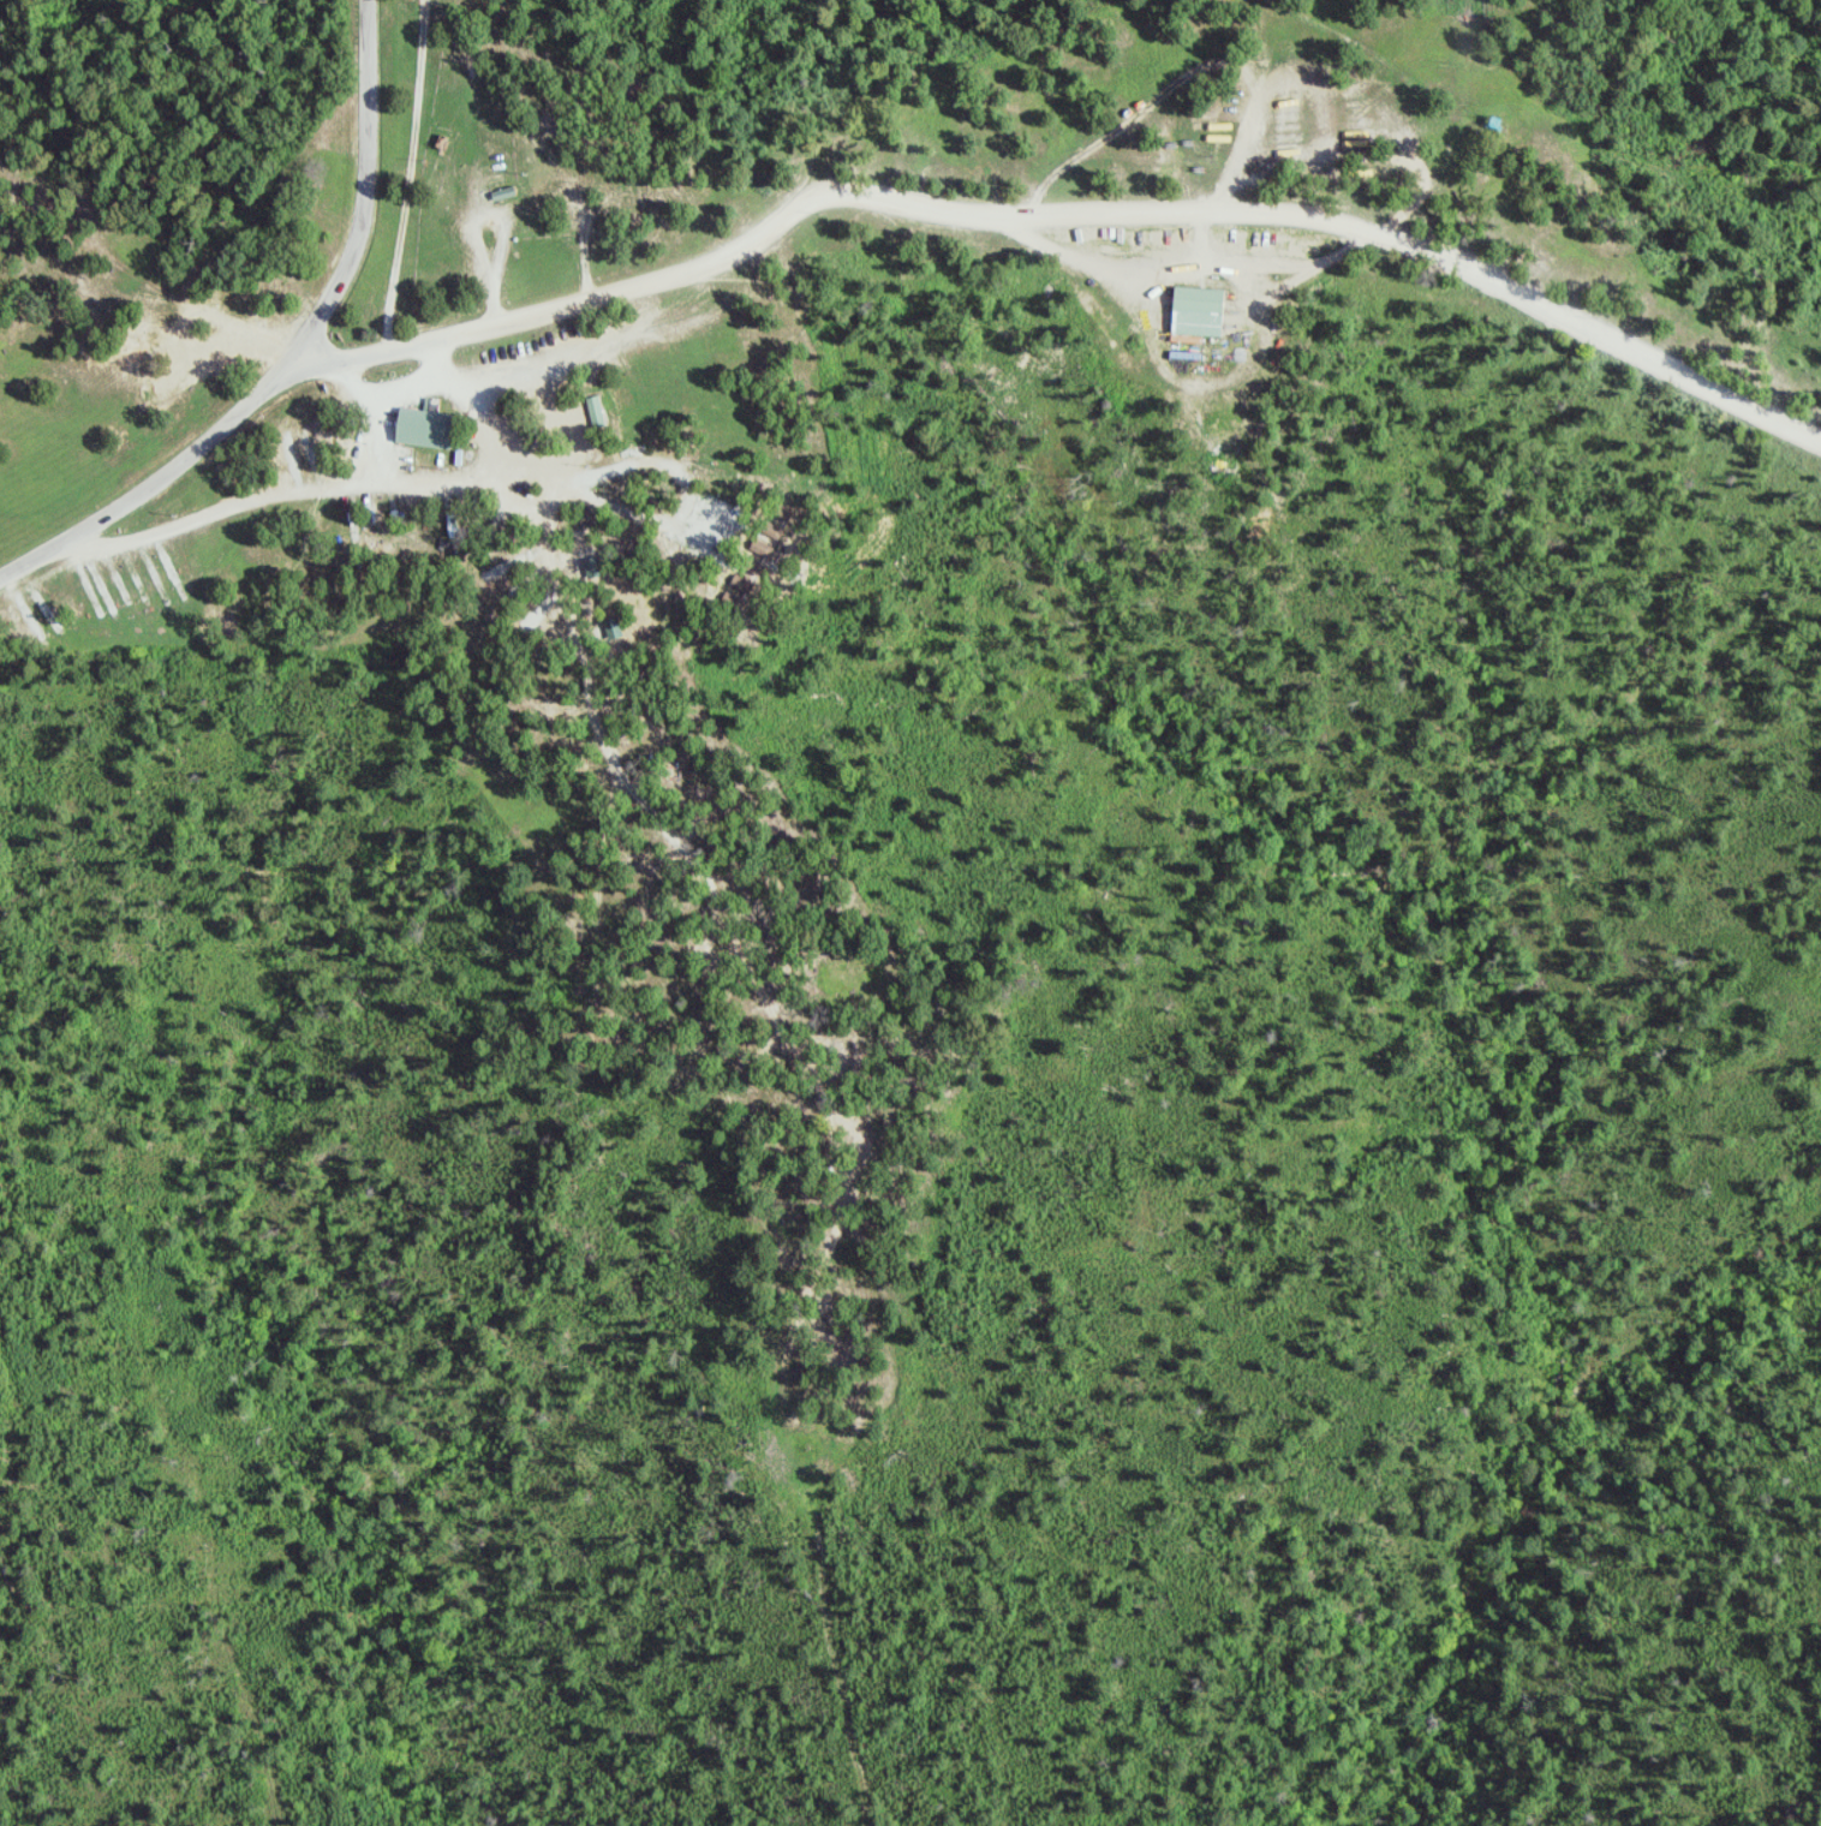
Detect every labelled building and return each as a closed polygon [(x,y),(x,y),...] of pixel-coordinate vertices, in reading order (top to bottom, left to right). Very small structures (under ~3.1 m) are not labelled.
[(1224,337),(1226,290),(1176,288),(1174,336),(1224,337)] [(607,423),(600,396),(588,399),(595,426),(607,423)] [(411,406),(464,413),(459,449),(406,441),(411,406)] [(604,576),(598,557),(584,561),(590,581),(604,576)] [(120,606),(111,591),(101,597),(110,612),(120,606)] [(626,638),(621,618),(605,622),(611,642),(626,638)]
